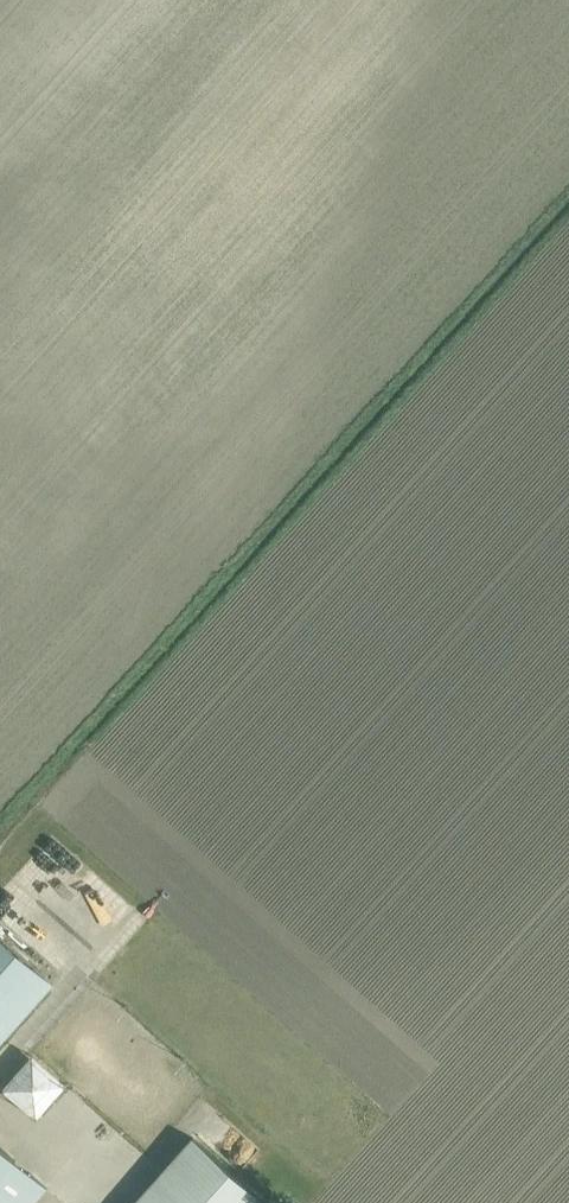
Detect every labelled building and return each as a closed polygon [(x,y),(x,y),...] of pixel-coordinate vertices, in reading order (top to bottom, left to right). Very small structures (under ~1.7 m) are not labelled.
[(55,985),(0,936),(0,1046),(55,985)] [(39,1115),(69,1083),(35,1051),(5,1084),(39,1115)] [(269,1202),(238,1175),(194,1136),(135,1202),(269,1202)] [(48,1189),(0,1147),(0,1202),(36,1202),(48,1189)]
